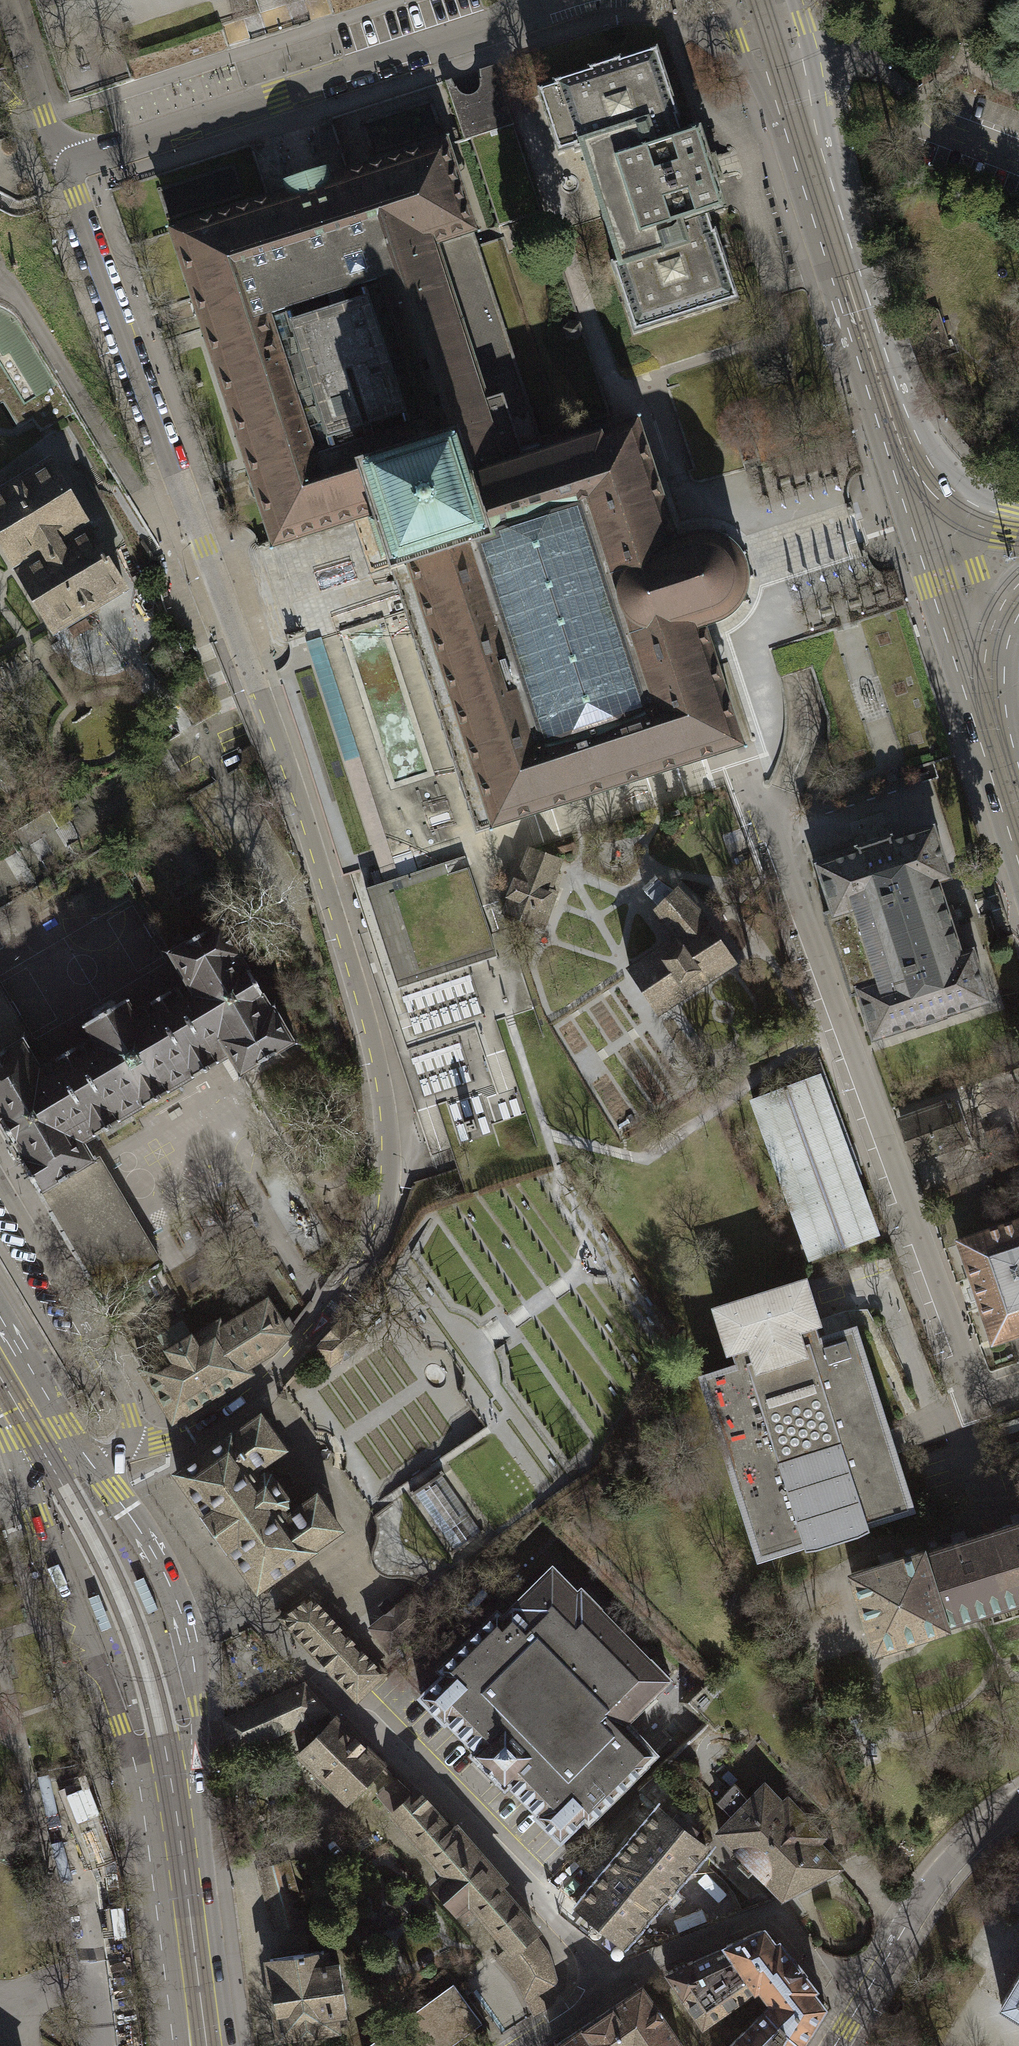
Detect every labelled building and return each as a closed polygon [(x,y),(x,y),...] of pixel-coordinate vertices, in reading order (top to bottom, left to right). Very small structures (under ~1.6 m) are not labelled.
[(658,51),(533,90),(553,154),(574,147),(576,153),(581,151),(616,261),(608,263),(630,334),(738,300),(716,229),(712,231),(707,216),(720,211),(709,176),(695,130),(684,133),(658,51)] [(494,228),(544,212),(497,68),(447,85),(494,228)] [(736,550),(728,543),(718,537),(706,535),(696,535),(675,541),(637,422),(523,458),(521,453),(519,445),(540,438),(473,232),(475,231),(446,141),(309,186),(170,230),(195,308),(273,546),(353,520),(370,574),(390,567),(396,587),(476,832),(606,790),(625,784),(624,783),(742,745),(703,626),(724,619),(732,613),(740,603),(745,593),(746,582),(746,571),(744,565),(742,560),(736,550)] [(3,398),(19,424),(42,409),(51,422),(71,410),(12,315),(0,309),(0,400),(3,398)] [(569,320),(562,327),(565,338),(575,339),(581,330),(577,320),(569,320)] [(51,462),(0,492),(0,542),(53,631),(126,588),(51,462)] [(950,878),(933,827),(892,840),(891,836),(887,838),(887,839),(882,841),(882,840),(878,841),(879,842),(874,844),(870,845),(869,844),(866,845),(866,846),(862,847),(861,846),(856,848),(857,851),(816,865),(831,910),(823,913),(850,996),(858,993),(872,1039),(916,1025),(917,1026),(945,1016),(945,1015),(989,1001),(973,950),(961,953),(949,918),(938,882),(950,878)] [(561,861),(529,849),(505,913),(537,925),(548,897),(554,900),(557,893),(550,890),(561,861)] [(448,874),(444,863),(383,882),(365,888),(397,989),(498,956),(469,867),(448,874)] [(679,937),(630,969),(658,1012),(734,962),(706,920),(677,890),(676,892),(657,879),(644,891),(659,908),(657,909),(679,937)] [(83,1141),(229,1055),(240,1073),(294,1042),(273,1007),(271,1009),(241,957),(243,955),(223,921),(169,952),(186,981),(134,1011),(127,998),(83,1024),(91,1037),(39,1067),(24,1041),(0,1055),(0,1134),(17,1162),(22,1159),(39,1188),(92,1157),(83,1141)] [(401,998),(415,1038),(482,1016),(470,976),(401,998)] [(24,1041),(26,1040),(0,995),(0,1055),(24,1041)] [(413,1064),(428,1102),(475,1084),(460,1046),(413,1064)] [(876,1233),(819,1077),(753,1102),(810,1257),(876,1233)] [(951,1102),(901,1120),(915,1160),(966,1141),(951,1102)] [(1009,1125),(986,1134),(991,1145),(1014,1136),(1009,1125)] [(92,1157),(39,1188),(37,1190),(102,1300),(160,1266),(94,1156),(92,1157)] [(959,1241),(976,1292),(993,1341),(1018,1333),(1018,1221),(959,1241)] [(817,1321),(805,1281),(716,1309),(729,1350),(731,1349),(736,1366),(703,1376),(735,1476),(730,1477),(739,1506),(744,1505),(760,1556),(910,1509),(894,1457),(899,1456),(890,1427),(885,1428),(853,1328),(820,1339),(815,1322),(817,1321)] [(287,1336),(295,1326),(289,1316),(280,1322),(266,1300),(223,1327),(219,1320),(193,1336),(191,1333),(189,1334),(182,1322),(159,1336),(167,1348),(165,1349),(167,1353),(141,1368),(174,1420),(247,1375),(251,1373),(247,1367),(273,1351),(287,1336)] [(325,1341),(319,1348),(330,1365),(342,1357),(344,1357),(353,1351),(353,1349),(366,1340),(348,1314),(341,1322),(340,1321),(324,1340),(325,1341)] [(282,1508),(287,1505),(288,1501),(287,1497),(271,1474),(267,1472),(263,1473),(259,1475),(254,1467),(277,1451),(277,1452),(282,1449),(282,1446),(279,1442),(278,1443),(263,1422),(264,1421),(261,1417),(258,1417),(232,1435),(229,1435),(176,1473),(206,1514),(204,1515),(207,1519),(207,1521),(205,1522),(207,1525),(209,1524),(220,1540),(218,1541),(220,1544),(222,1543),(224,1543),(227,1547),(228,1546),(256,1586),(259,1586),(311,1550),(311,1548),(338,1529),(338,1526),(336,1522),(335,1523),(319,1501),(320,1501),(317,1497),(314,1496),(311,1499),(311,1500),(288,1516),(282,1508)] [(415,1487),(410,1491),(413,1495),(414,1494),(453,1550),(451,1551),(453,1553),(485,1531),(483,1529),(481,1530),(443,1475),(444,1474),(441,1470),(436,1473),(437,1475),(417,1489),(415,1487)] [(990,1531),(924,1552),(923,1550),(851,1573),(876,1649),(947,1626),(947,1624),(1018,1601),(1018,1522),(990,1531)] [(652,1748),(651,1748),(627,1724),(628,1723),(626,1721),(670,1678),(651,1659),(650,1660),(599,1608),(600,1607),(581,1588),(577,1591),(552,1566),(512,1605),(512,1607),(503,1616),(497,1610),(439,1667),(444,1672),(420,1695),(445,1719),(447,1717),(476,1746),(471,1751),(505,1785),(509,1780),(538,1810),(536,1813),(560,1837),(584,1814),(588,1819),(646,1762),(645,1762),(656,1751),(652,1748)] [(430,1619),(411,1595),(370,1627),(389,1651),(430,1619)] [(384,1673),(311,1596),(281,1618),(357,1698),(384,1673)] [(304,1682),(223,1719),(231,1753),(329,1711),(320,1701),(304,1682)] [(384,1765),(335,1717),(299,1753),(347,1801),(384,1765)] [(394,1814),(414,1795),(397,1778),(378,1796),(394,1814)] [(783,1895),(840,1865),(818,1841),(823,1836),(788,1798),(782,1803),(765,1784),(751,1798),(735,1783),(717,1801),(732,1817),(718,1831),(720,1832),(705,1846),(707,1847),(702,1852),(703,1853),(750,1899),(775,1887),(783,1895)] [(498,1956),(517,1978),(535,2014),(551,2003),(555,1995),(556,1986),(557,1986),(548,1955),(541,1945),(532,1933),(535,1930),(499,1889),(505,1884),(455,1826),(450,1830),(416,1794),(414,1795),(394,1814),(433,1856),(448,1874),(437,1884),(468,1921),(479,1912),(508,1947),(498,1956)] [(659,1808),(577,1904),(623,1941),(703,1853),(702,1852),(707,1847),(705,1846),(692,1836),(697,1830),(677,1813),(672,1819),(659,1808)] [(727,1945),(728,1946),(756,1988),(759,1985),(772,2003),(766,2009),(801,2044),(825,2007),(812,1991),(815,1988),(779,1942),(776,1944),(766,1931),(758,1931),(727,1945)] [(693,1960),(666,1972),(683,1995),(684,1996),(703,2024),(756,1988),(728,1946),(693,1961),(693,1960)] [(281,2034),(335,2026),(333,2010),(346,2008),(340,1964),(326,1966),(324,1950),(270,1959),(281,2034)] [(1000,2004),(1018,2015),(1018,1973),(1000,2004)] [(368,2045),(450,2045),(482,2023),(453,1984),(368,2045)] [(681,2044),(642,1987),(554,2045),(677,2045),(681,2044)] [(801,2044),(766,2009),(729,2045),(800,2045),(801,2044)]
